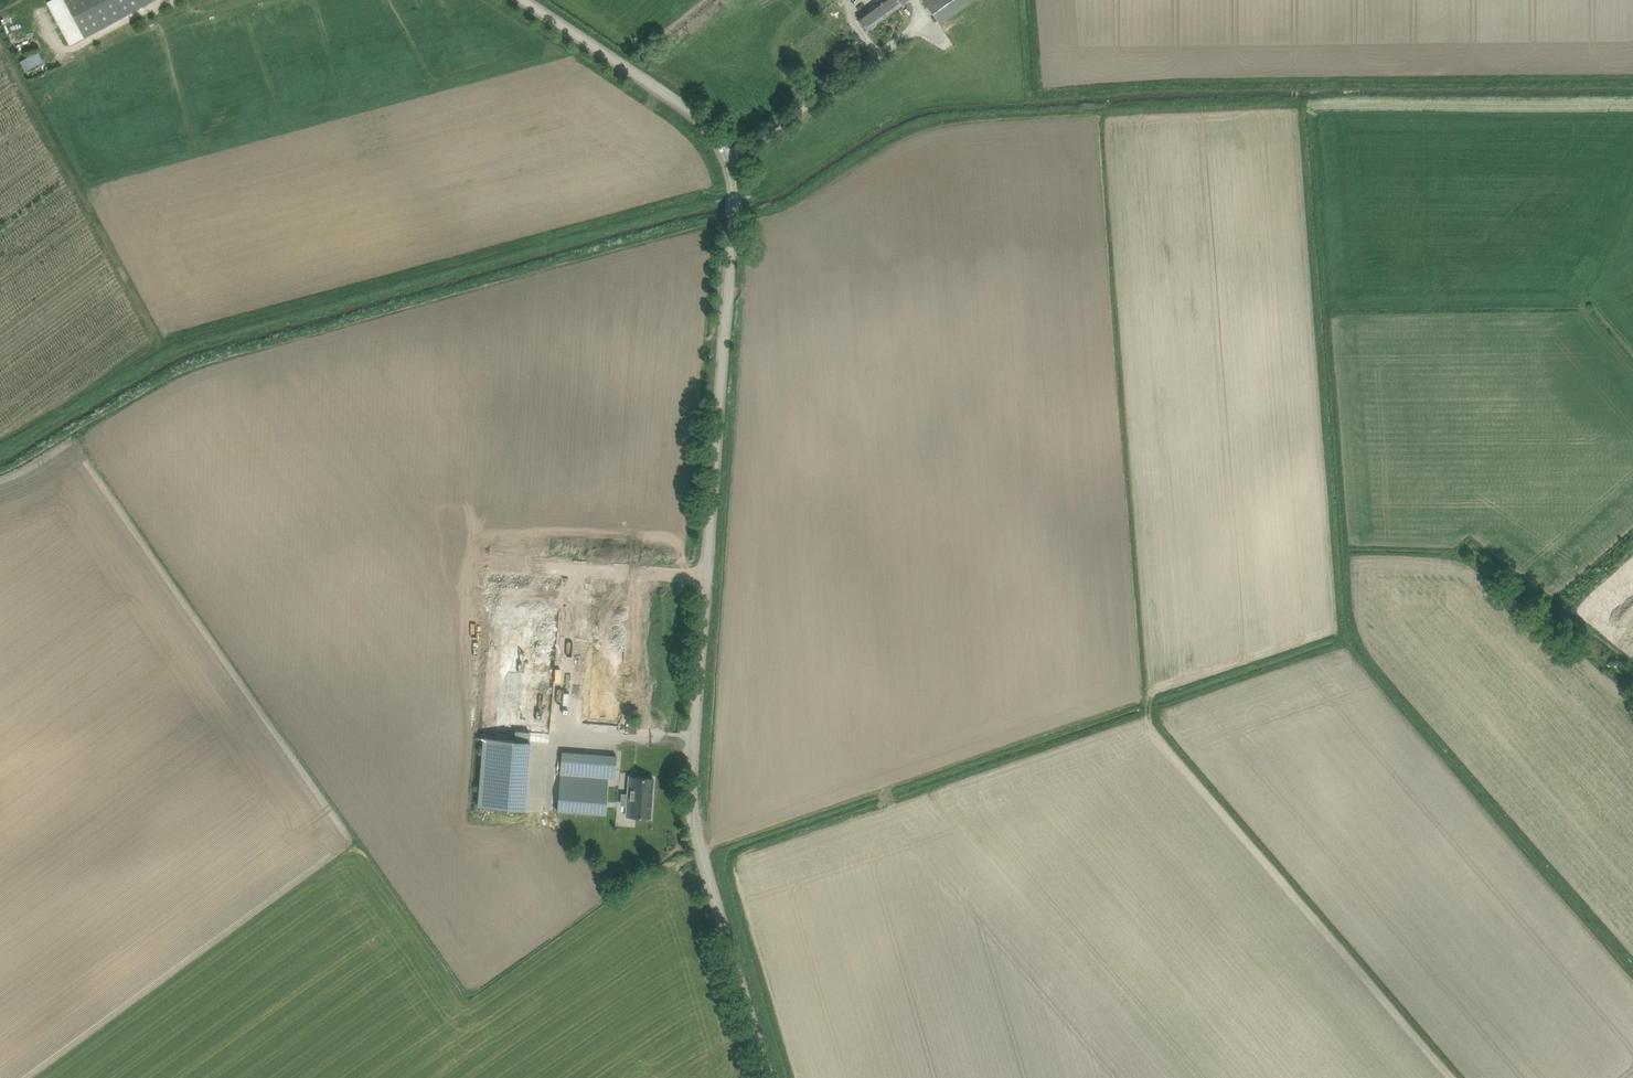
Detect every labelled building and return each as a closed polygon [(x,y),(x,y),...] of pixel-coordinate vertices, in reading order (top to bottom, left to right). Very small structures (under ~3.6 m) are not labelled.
[(85,37),(153,0),(65,0),(85,37)] [(867,11),(858,18),(867,30),(876,24),(908,0),(883,0),(867,11)] [(940,25),(976,0),(922,0),(940,25)] [(18,59),(23,70),(42,61),(37,50),(18,59)] [(496,573),(478,804),(524,807),(530,741),(543,576),(496,573)] [(590,579),(582,723),(622,725),(630,581),(590,579)] [(615,779),(617,755),(562,751),(560,775),(607,778),(615,779)] [(607,778),(560,775),(557,811),(596,814),(597,799),(606,799),(607,778)] [(630,776),(629,777),(628,794),(623,794),(622,804),(627,805),(627,816),(651,817),(654,778),(630,776)]
